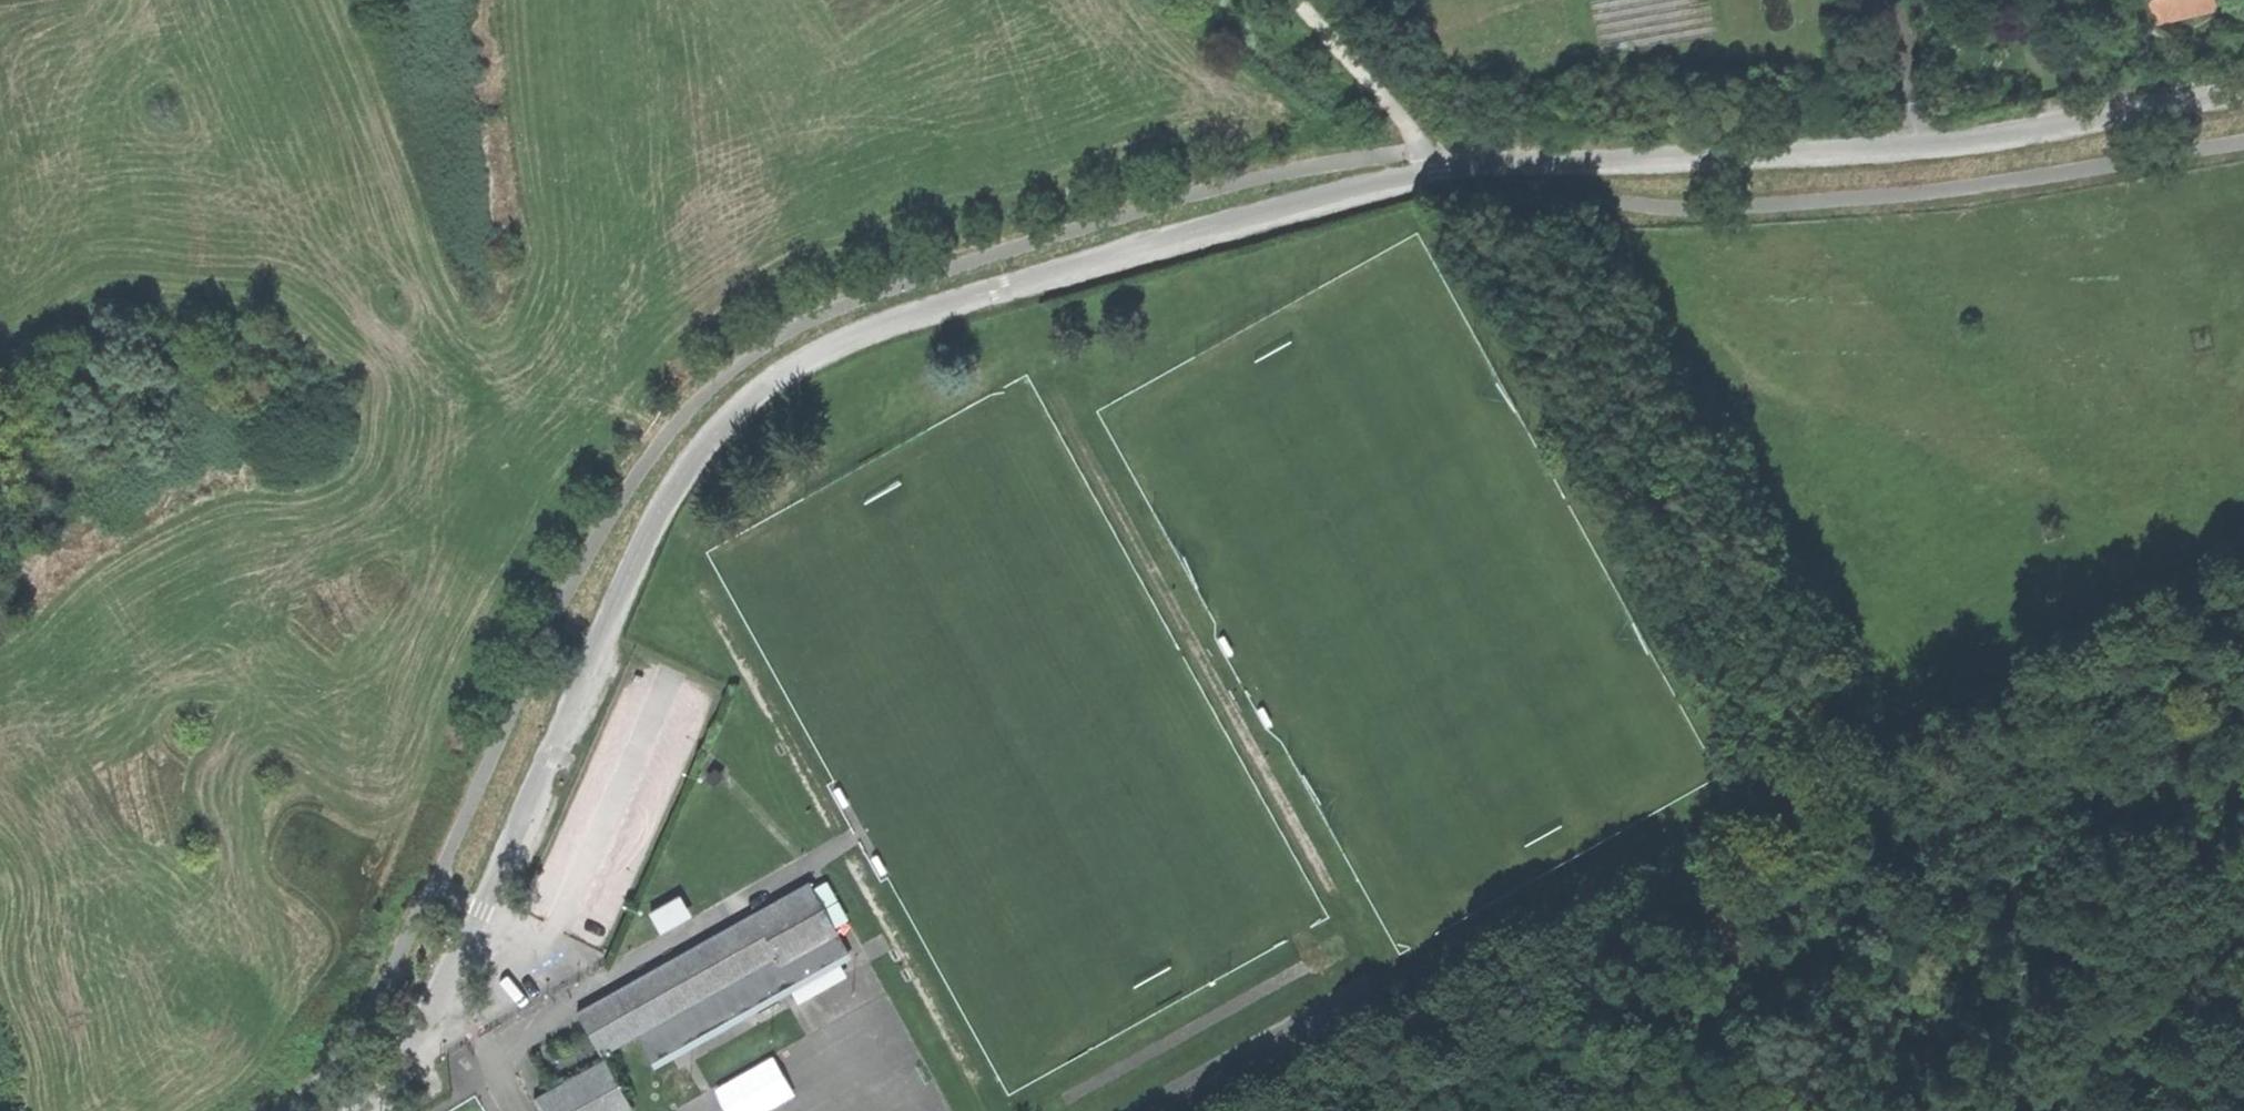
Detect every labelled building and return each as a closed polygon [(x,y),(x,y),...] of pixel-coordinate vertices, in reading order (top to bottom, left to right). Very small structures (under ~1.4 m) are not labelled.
[(2216,7),(2215,0),(2148,0),(2153,22),(2216,7)] [(579,1013),(603,1057),(637,1038),(652,1066),(849,953),(810,883),(753,916),(764,937),(752,944),(741,922),(579,1013)] [(662,934),(685,920),(674,901),(651,914),(662,934)] [(753,916),(741,922),(752,944),(764,937),(753,916)] [(799,1091),(777,1052),(716,1087),(729,1110),(763,1110),(799,1091)] [(607,1061),(557,1089),(535,1101),(540,1110),(634,1110),(607,1061)]
